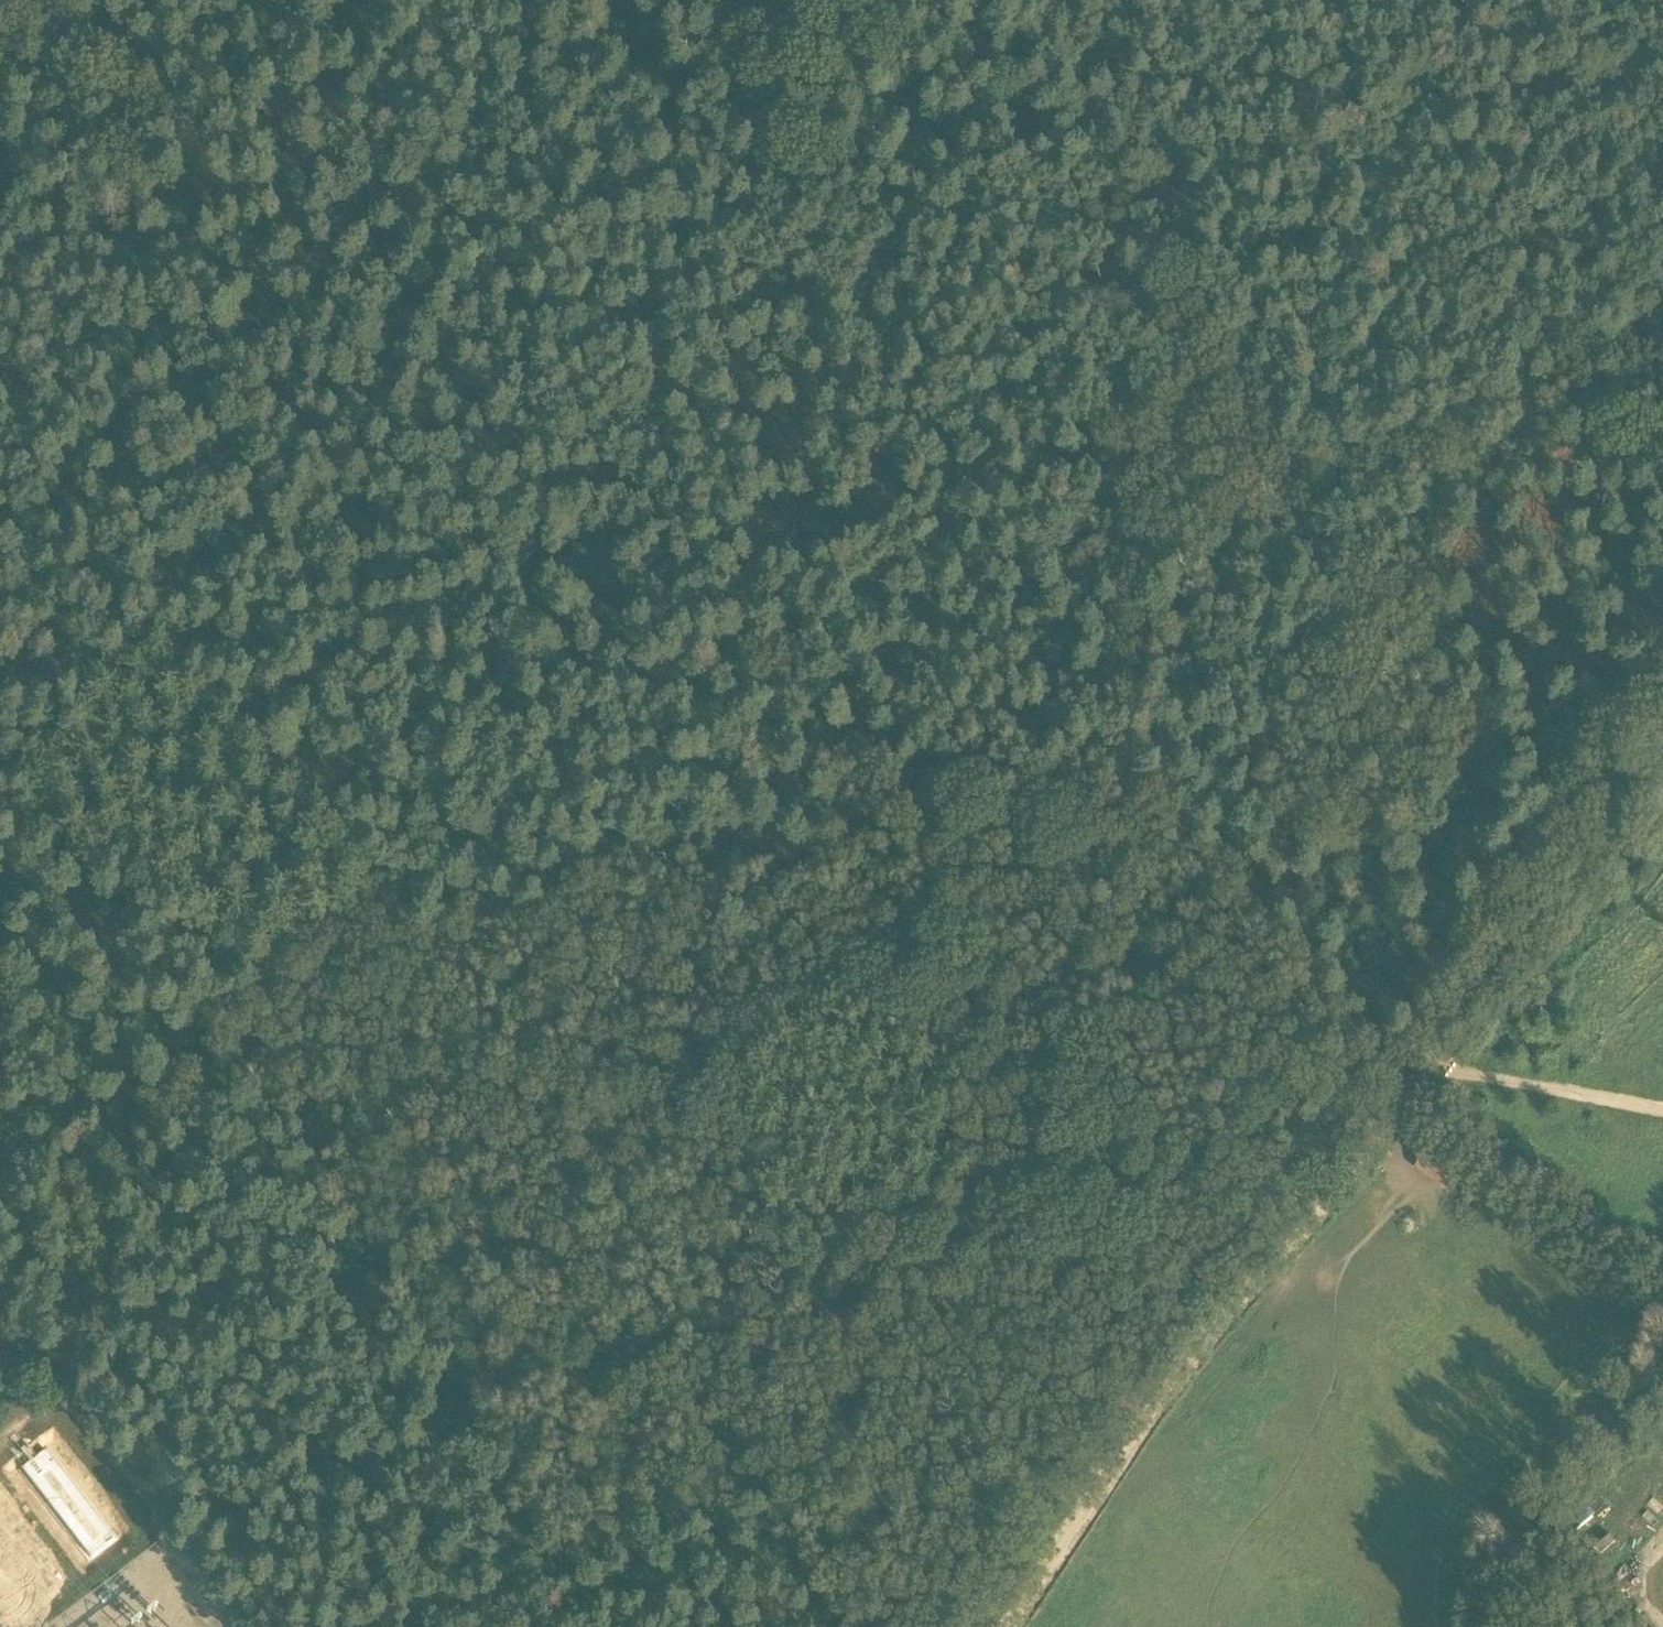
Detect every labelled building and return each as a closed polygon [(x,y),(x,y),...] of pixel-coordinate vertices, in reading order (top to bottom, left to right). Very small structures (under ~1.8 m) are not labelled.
[(47,1449),(22,1468),(92,1558),(116,1539),(47,1449)]
